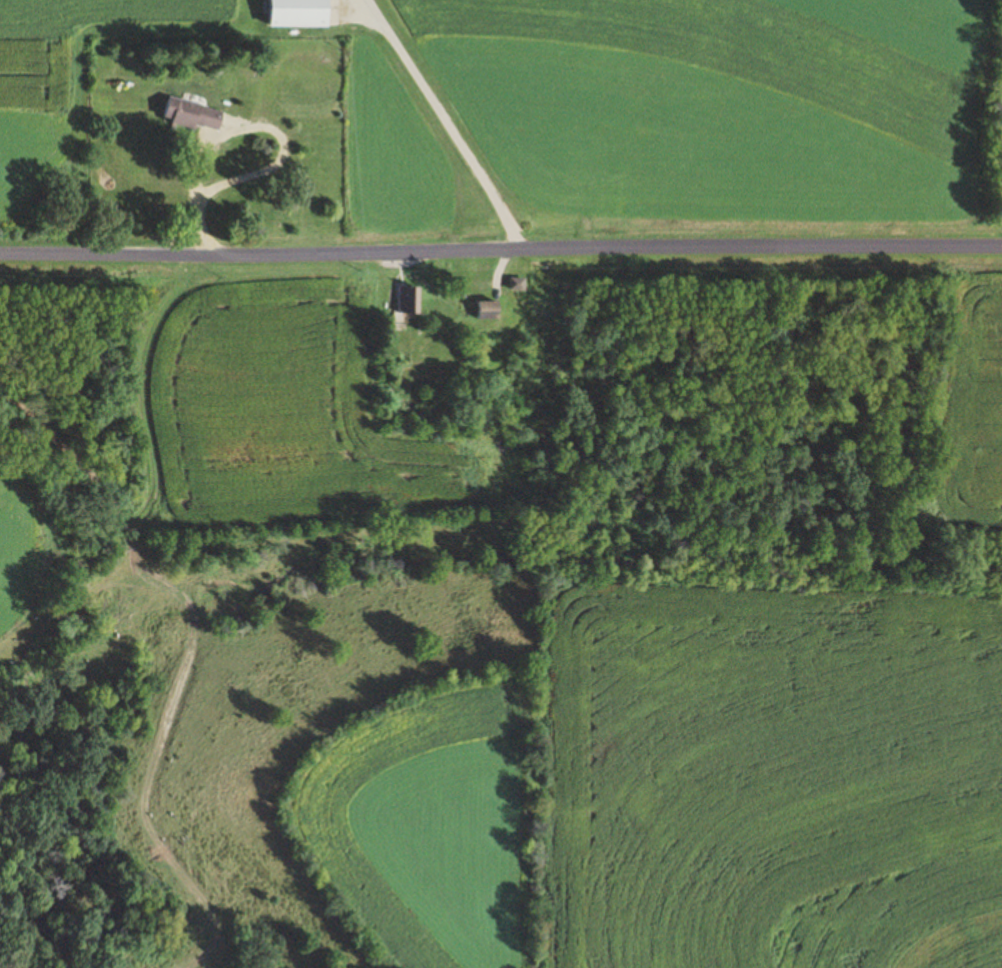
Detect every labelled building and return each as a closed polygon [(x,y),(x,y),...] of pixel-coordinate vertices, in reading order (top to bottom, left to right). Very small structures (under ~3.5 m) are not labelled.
[(334,26),(334,0),(275,0),(275,26),(334,26)] [(223,129),(228,109),(172,96),(166,120),(198,127),(200,123),(223,129)] [(482,301),(482,320),(504,320),(504,301),(482,301)]
